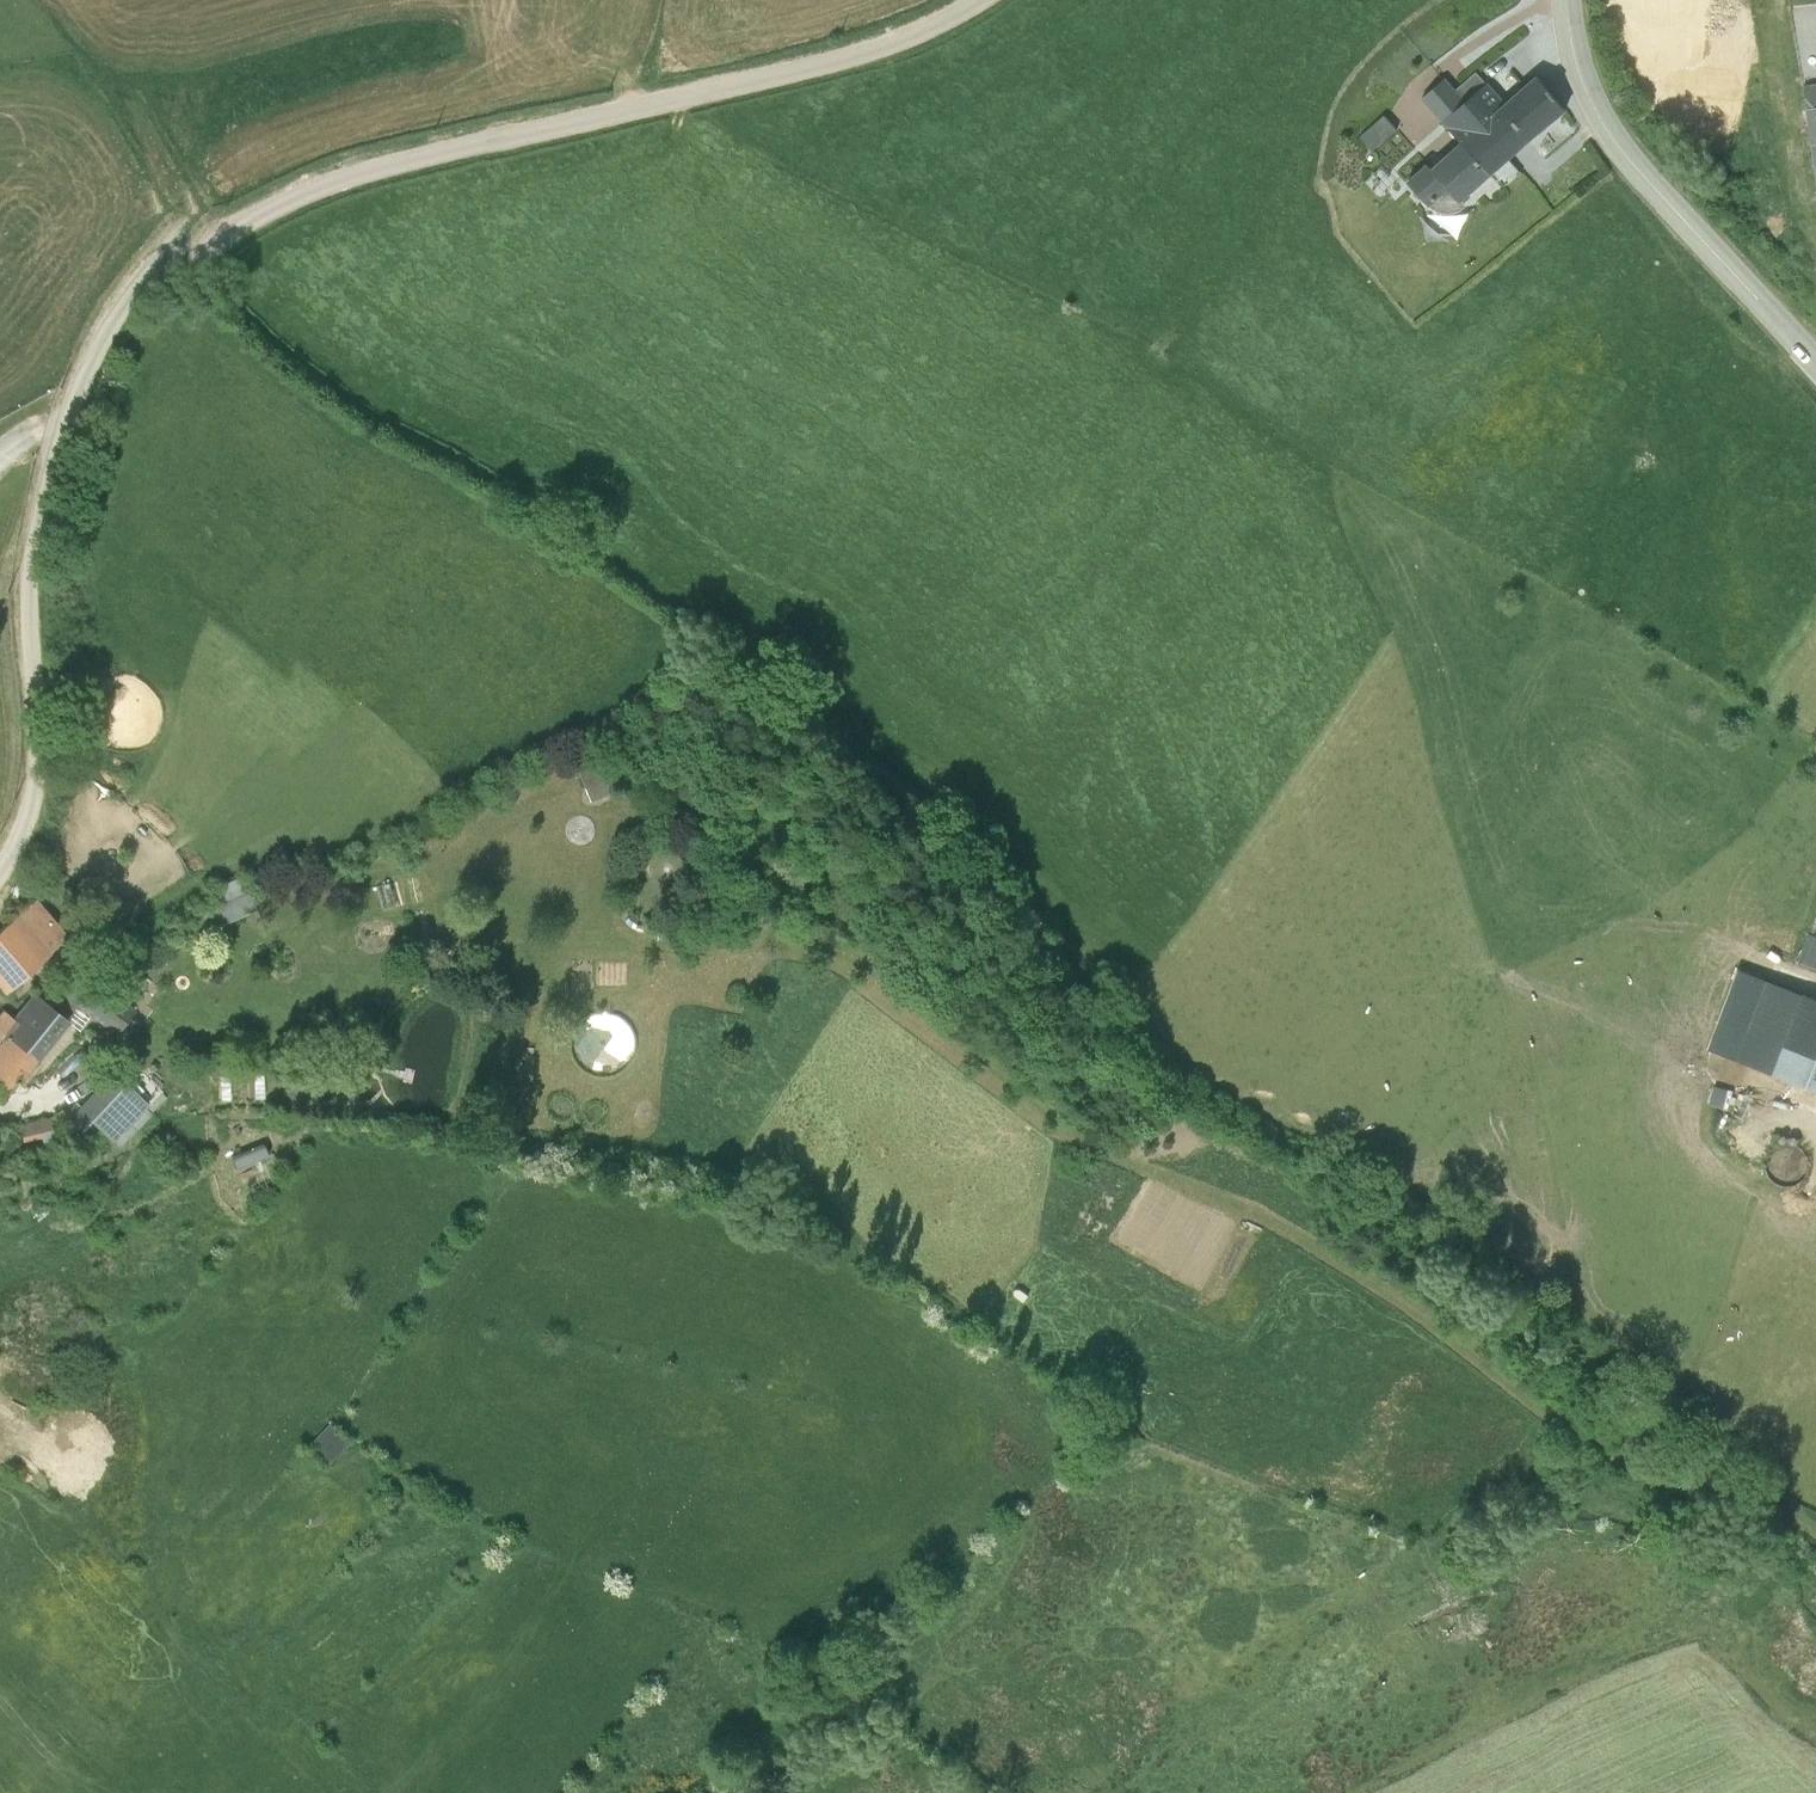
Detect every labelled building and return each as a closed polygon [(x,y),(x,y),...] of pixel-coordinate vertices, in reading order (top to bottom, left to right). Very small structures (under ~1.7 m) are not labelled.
[(1529,91),(1497,117),(1468,88),(1446,107),(1436,94),(1414,115),(1451,158),(1400,200),(1429,229),(1448,227),(1455,217),(1559,126),(1529,91)] [(1797,100),(1808,158),(1815,156),(1815,96),(1797,100)] [(1375,131),(1351,150),(1364,166),(1388,147),(1375,131)] [(581,820),(600,814),(590,785),(572,791),(581,820)] [(270,934),(261,896),(230,903),(239,941),(270,934)] [(54,922),(0,964),(0,987),(11,1002),(18,1012),(83,955),(54,922)] [(1805,963),(1795,989),(1815,997),(1815,967),(1805,963)] [(0,987),(0,1010),(11,1002),(0,987)] [(1771,1102),(1802,1021),(1741,998),(1710,1079),(1771,1102)] [(150,1029),(111,1001),(92,1026),(132,1055),(150,1029)] [(84,1042),(50,1011),(20,1050),(53,1079),(84,1042)] [(1802,1021),(1771,1102),(1815,1122),(1815,1028),(1802,1021)] [(20,1050),(0,1077),(0,1104),(17,1121),(53,1079),(20,1050)] [(166,1128),(131,1093),(84,1140),(100,1155),(110,1145),(129,1164),(166,1128)] [(56,1144),(36,1149),(39,1164),(60,1159),(56,1144)]
